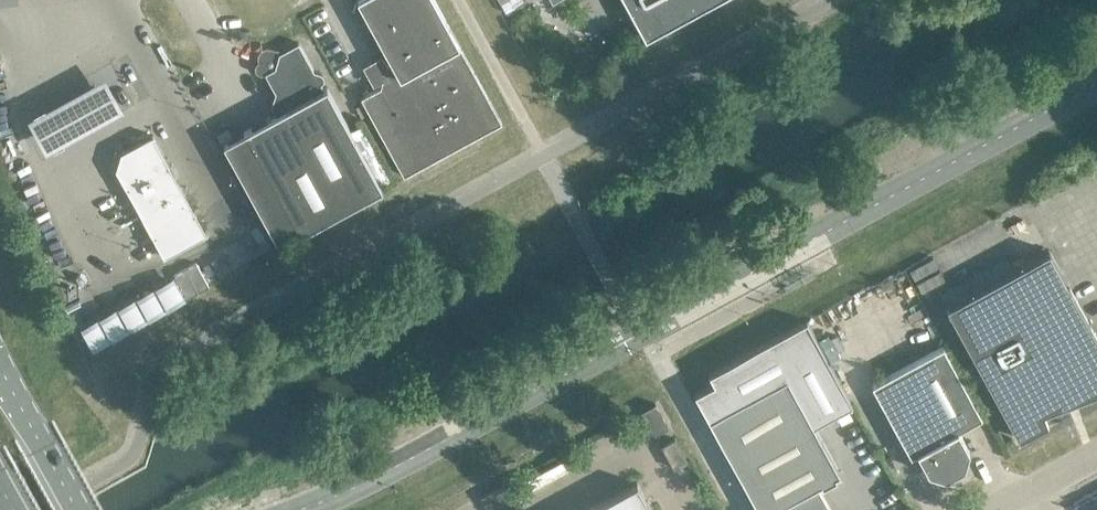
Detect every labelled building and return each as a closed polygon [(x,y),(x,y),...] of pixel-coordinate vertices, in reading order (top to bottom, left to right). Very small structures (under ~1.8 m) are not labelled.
[(389,57),(381,86),(361,97),(404,176),(502,122),(435,0),(358,0),(389,57)] [(645,39),(716,0),(624,0),(645,39)] [(301,233),(382,189),(326,87),(324,88),(321,83),(321,82),(322,82),(322,81),(323,81),(323,80),(323,79),(324,78),(324,77),(323,77),(323,76),(323,75),(323,74),(322,74),(322,73),(321,73),(320,72),(319,72),(318,72),(317,72),(316,72),(315,73),(298,42),(269,58),(274,68),(272,68),(293,105),(245,132),(301,233)] [(123,119),(102,81),(22,125),(43,163),(123,119)] [(121,152),(116,169),(164,257),(207,233),(153,135),(121,152)] [(1049,250),(947,306),(1019,438),(1048,423),(1043,413),(1096,392),(1096,338),(1049,250)] [(209,287),(197,264),(175,276),(187,299),(209,287)] [(944,346),(872,385),(911,457),(918,453),(929,473),(946,478),(965,468),(970,451),(959,431),(983,418),(944,346)] [(710,420),(759,509),(830,509),(817,485),(834,476),(834,477),(840,474),(787,377),(710,420)] [(668,426),(655,403),(642,410),(655,434),(668,426)] [(673,469),(687,461),(674,437),(660,444),(673,469)] [(587,509),(652,509),(637,483),(587,509)]
